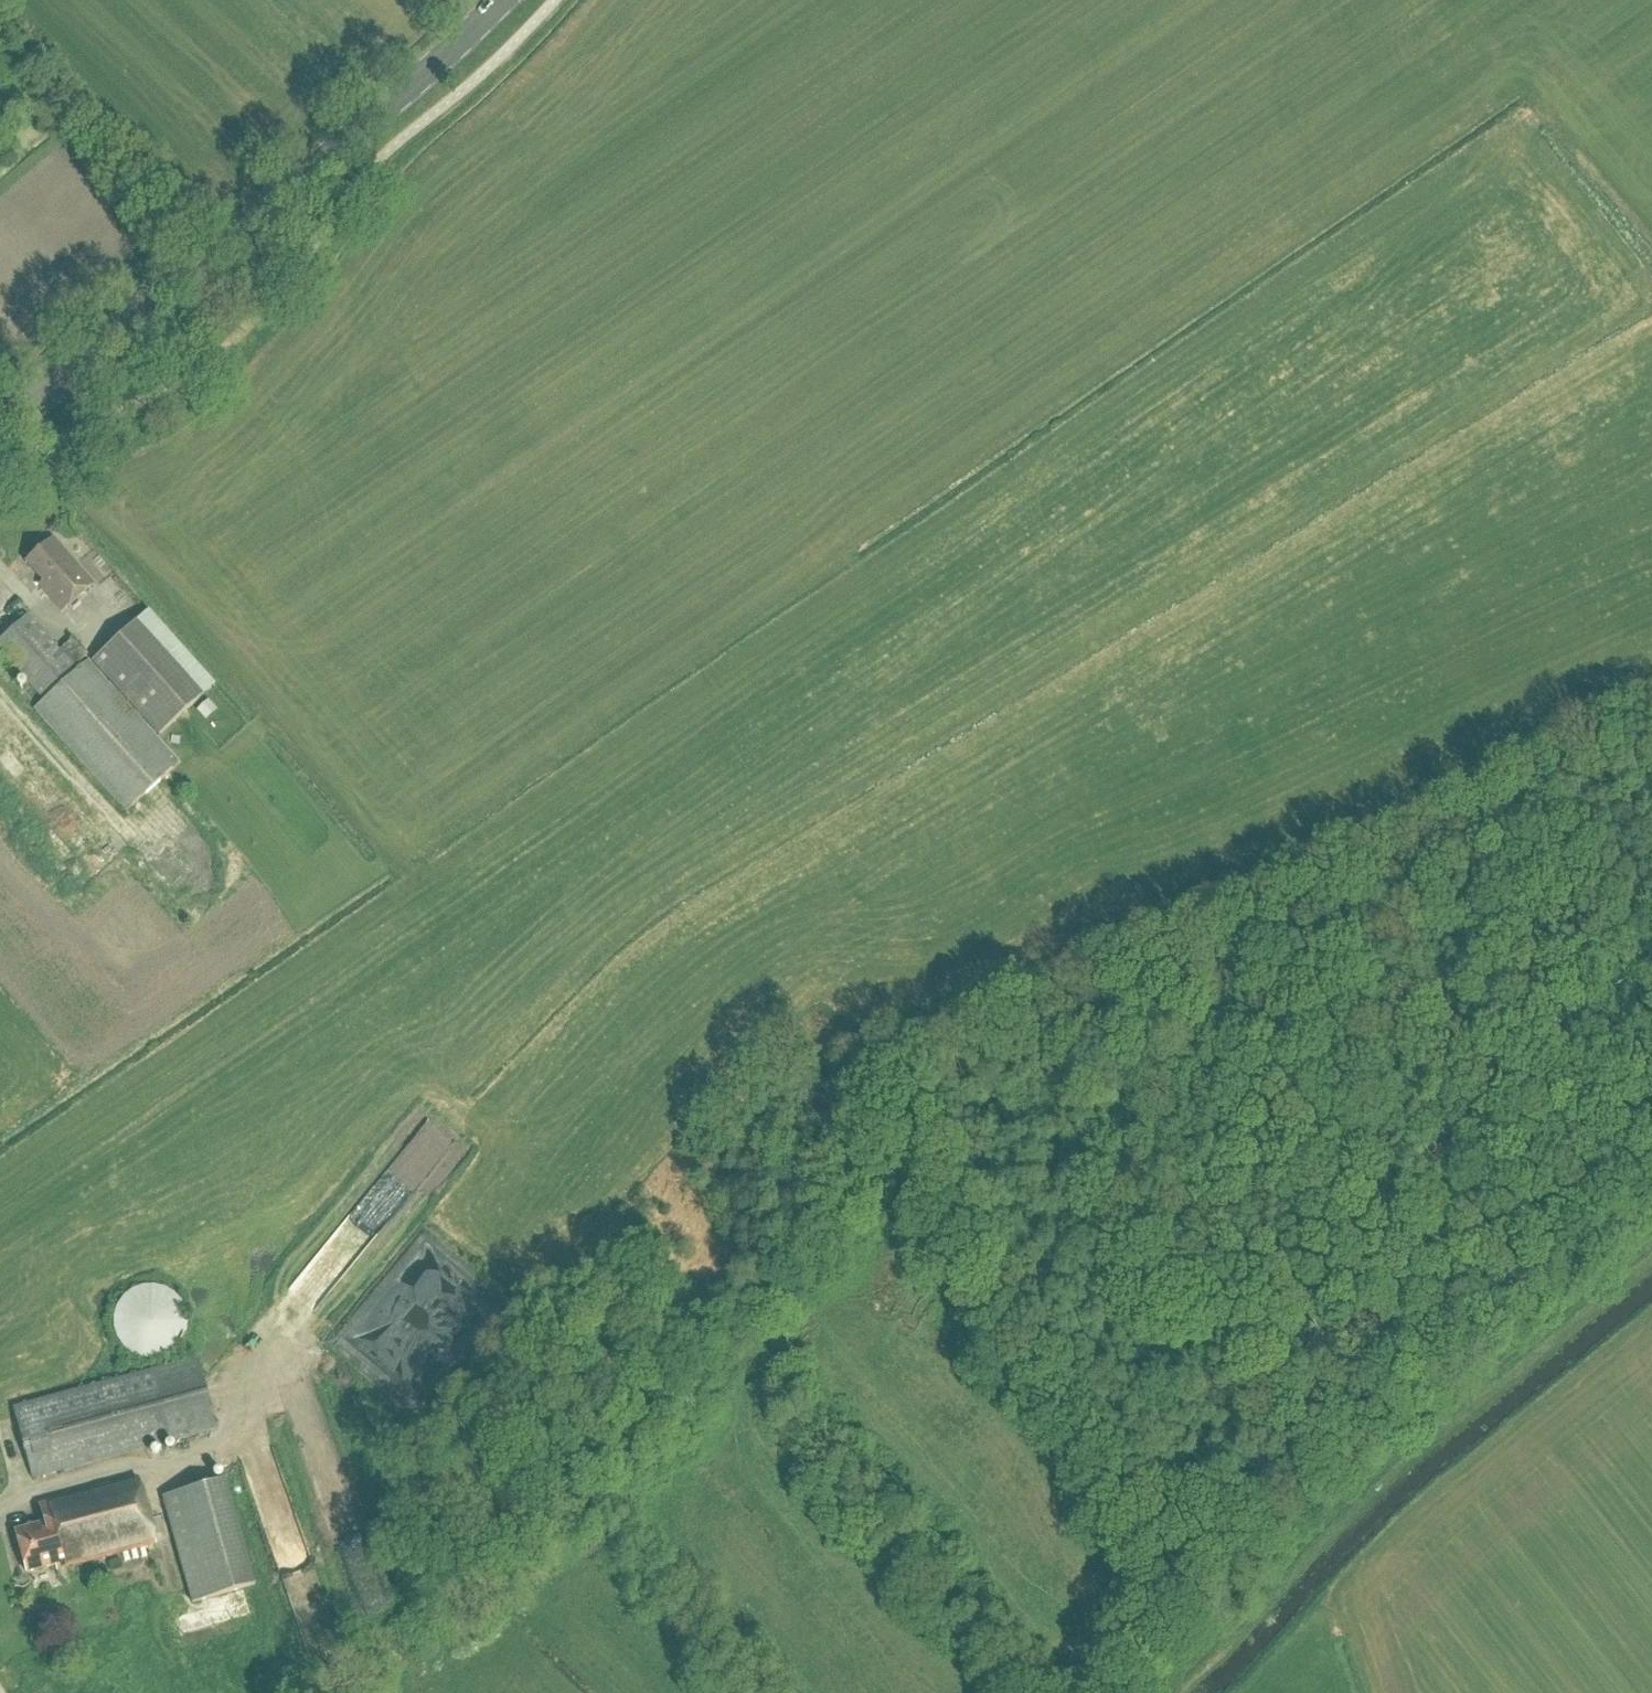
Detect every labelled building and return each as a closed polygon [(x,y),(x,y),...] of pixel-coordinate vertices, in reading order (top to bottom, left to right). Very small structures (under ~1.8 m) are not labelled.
[(58,538),(54,541),(31,561),(55,590),(50,594),(65,612),(98,584),(58,538)] [(157,740),(215,687),(147,613),(94,662),(73,640),(61,651),(28,615),(0,641),(0,652),(44,701),(33,712),(126,813),(179,764),(157,740)] [(401,1388),(420,1364),(382,1332),(392,1319),(398,1324),(412,1307),(425,1318),(440,1300),(417,1280),(409,1290),(382,1268),(331,1330),(401,1388)] [(114,1324),(115,1336),(120,1347),(129,1355),(140,1361),(152,1362),(164,1360),(174,1354),(182,1345),(187,1334),(188,1321),(184,1310),(177,1300),(167,1293),(156,1289),(144,1289),(132,1294),(123,1301),(116,1312),(114,1324)] [(268,1347),(290,1337),(286,1328),(264,1338),(268,1347)] [(35,1478),(220,1427),(201,1356),(16,1406),(35,1478)] [(58,1567),(156,1541),(138,1473),(41,1499),(46,1518),(18,1526),(29,1569),(57,1562),(58,1567)] [(225,1481),(162,1498),(192,1604),(255,1587),(225,1481)]
